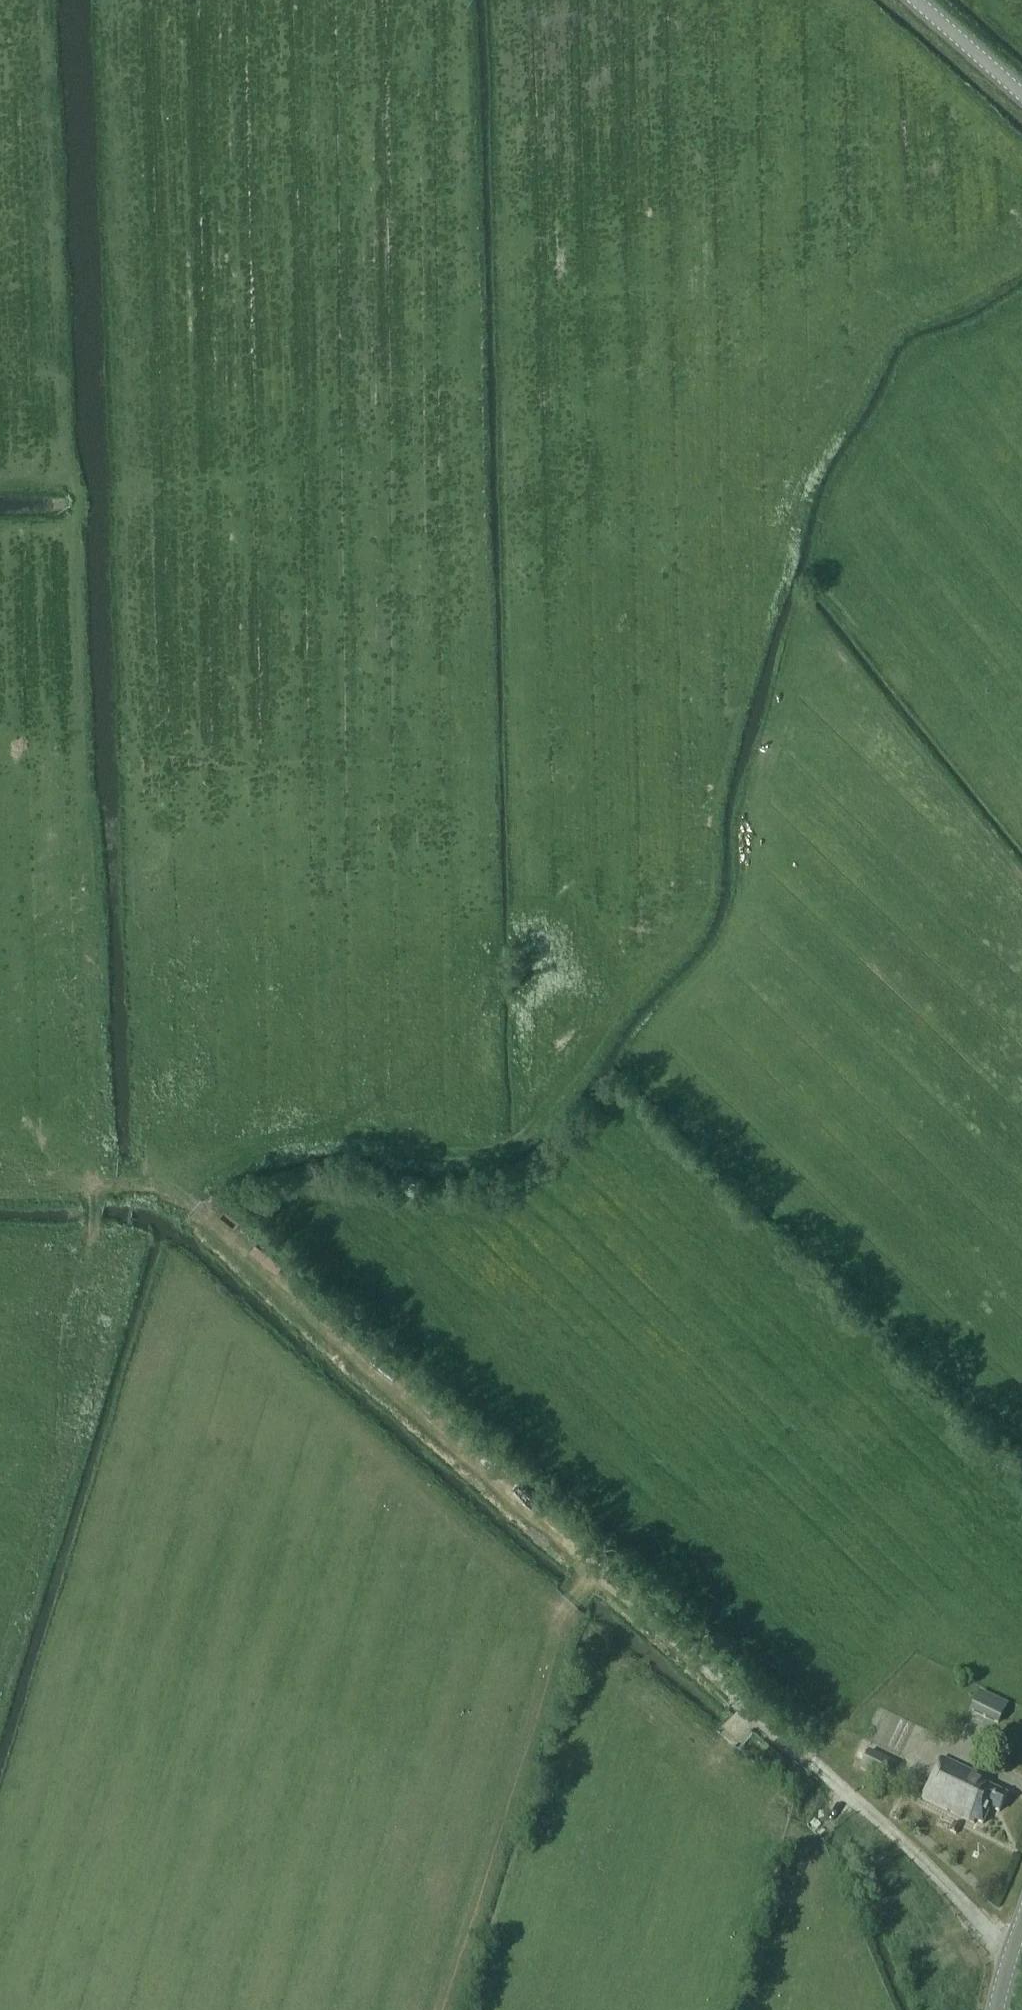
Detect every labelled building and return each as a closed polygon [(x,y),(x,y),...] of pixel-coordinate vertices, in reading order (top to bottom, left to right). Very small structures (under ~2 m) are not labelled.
[(971,1711),(999,1724),(1008,1706),(980,1692),(971,1711)] [(861,1771),(885,1782),(894,1765),(869,1753),(861,1771)] [(998,1813),(1007,1794),(988,1785),(990,1781),(943,1758),(922,1800),(974,1825),(975,1821),(983,1825),(991,1809),(998,1813)] [(954,1825),(950,1833),(955,1836),(959,1828),(954,1825)]
